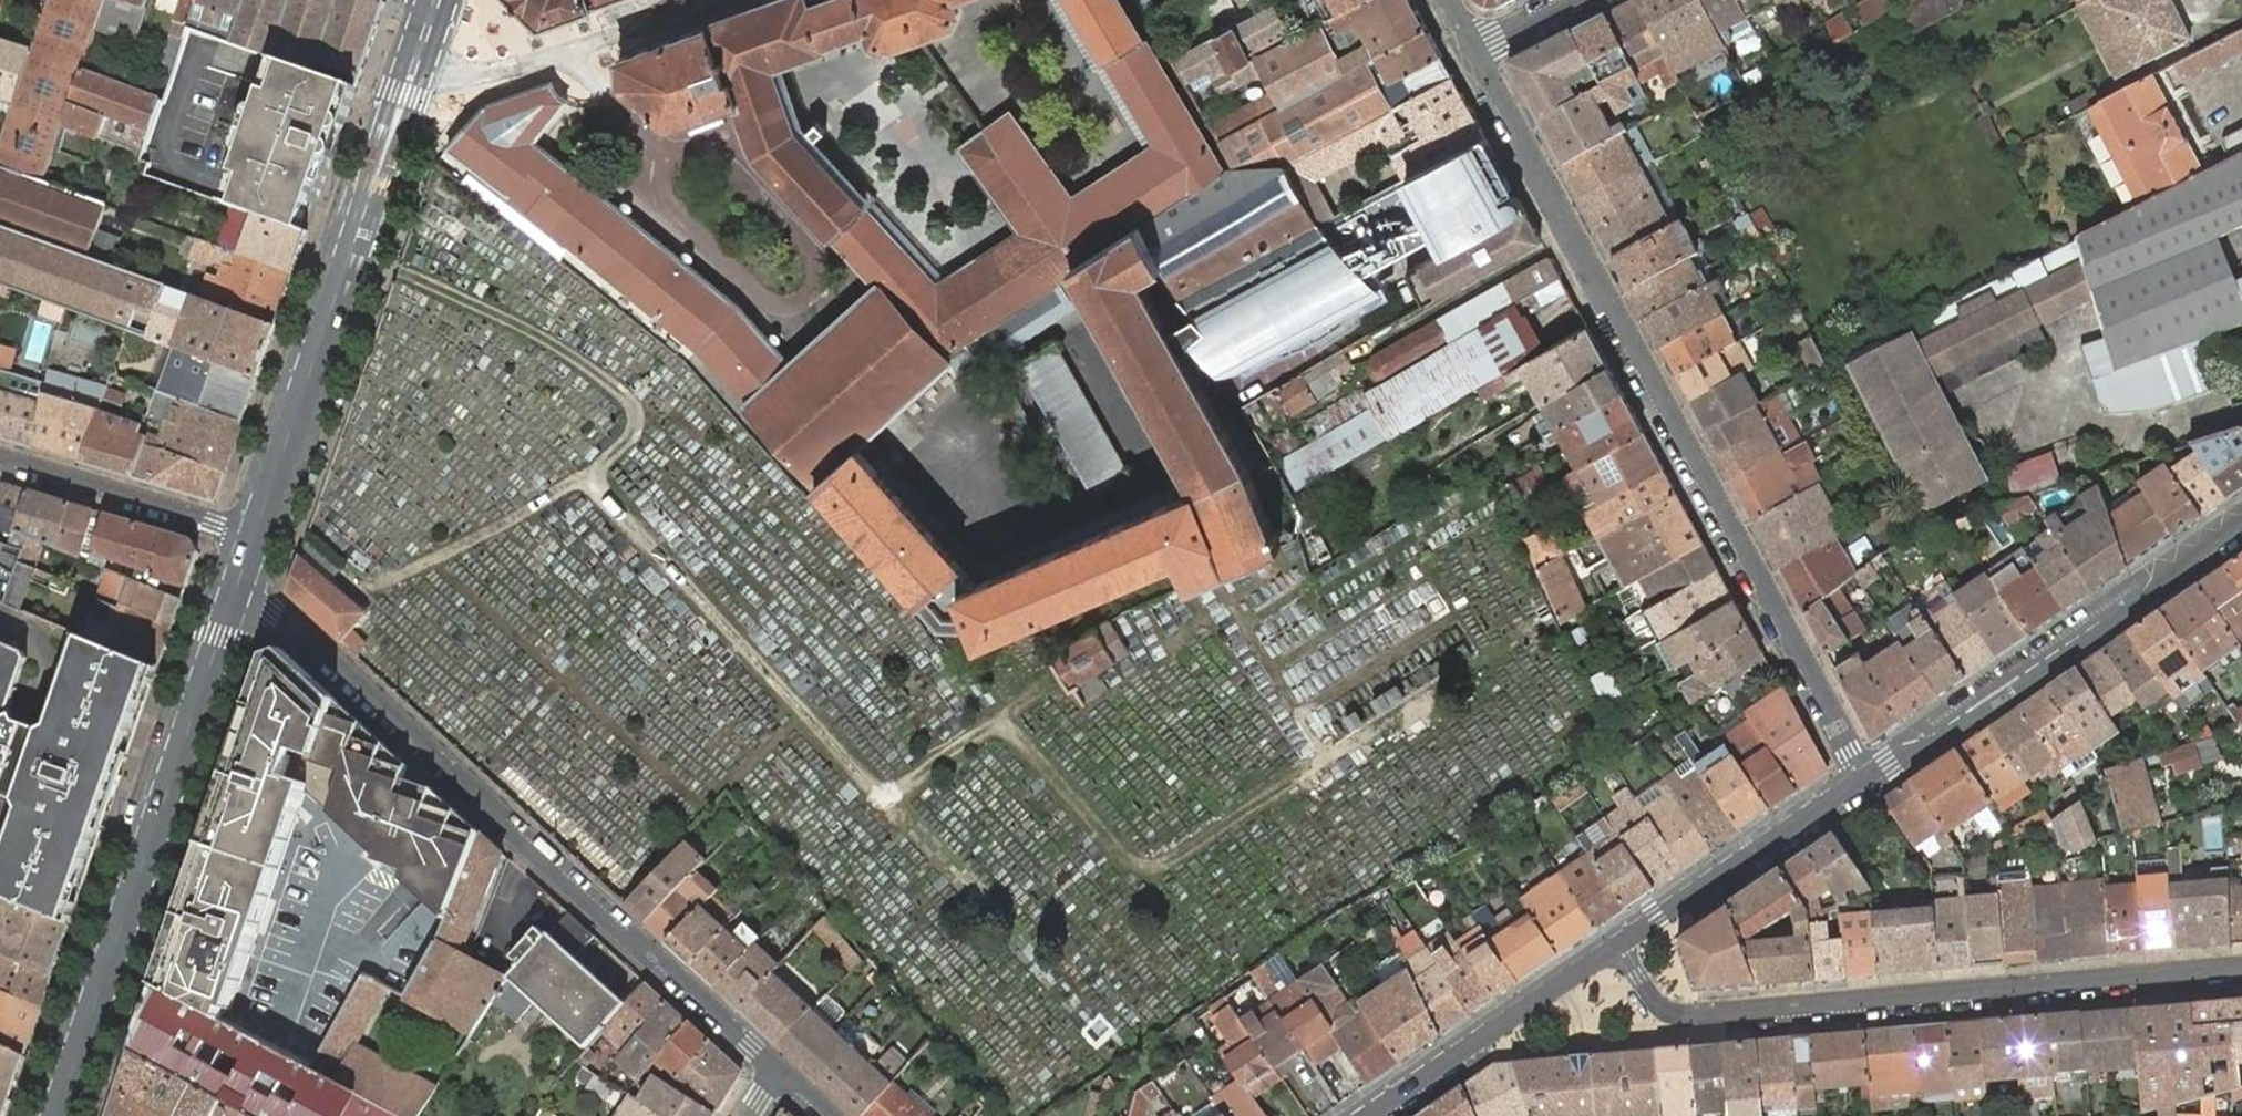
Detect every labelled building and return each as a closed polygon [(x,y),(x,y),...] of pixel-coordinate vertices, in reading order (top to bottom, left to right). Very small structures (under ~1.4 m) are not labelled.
[(31,52),(15,100),(13,105),(0,143),(0,167),(42,182),(62,124),(81,71),(96,28),(105,0),(49,0),(38,32),(31,52)] [(101,30),(134,42),(146,7),(148,0),(111,0),(101,30)] [(184,40),(189,26),(198,0),(184,0),(172,36),(184,40)] [(231,41),(245,0),(198,0),(189,26),(231,41)] [(282,59),(306,67),(357,86),(360,78),(385,3),(378,0),(245,0),(231,41),(271,55),(282,59)] [(541,27),(593,9),(592,8),(616,0),(513,0),(541,27)] [(809,8),(806,0),(782,0),(712,25),(740,101),(758,153),(878,283),(943,352),(963,340),(1054,281),(1074,268),(1141,225),(1223,172),(1121,0),(1074,0),(1111,62),(1161,146),(1073,202),(1008,111),(963,143),(1027,232),(948,282),(938,288),(794,132),(770,66),(781,62),(822,47),(822,44),(869,28),(874,43),(885,47),(918,36),(953,23),(958,12),(954,0),(832,0),(809,8)] [(1138,2),(1145,14),(1156,8),(1151,0),(1142,0),(1138,2)] [(1328,18),(1360,0),(1319,0),(1328,18)] [(1321,22),(1346,70),(1364,60),(1426,27),(1412,0),(1360,0),(1328,18),(1321,22)] [(1475,1),(1480,7),(1486,9),(1494,9),(1513,0),(1474,0),(1475,1)] [(1605,16),(1633,71),(1638,80),(1639,83),(1659,72),(1666,86),(1678,80),(1674,74),(1665,54),(1637,0),(1636,0),(1605,16)] [(1665,54),(1674,74),(1726,48),(1724,45),(1702,0),(1637,0),(1665,54)] [(1724,45),(1733,41),(1727,29),(1748,18),(1738,0),(1702,0),(1724,45)] [(1778,4),(1776,0),(1738,0),(1748,18),(1748,19),(1778,4)] [(1855,9),(1861,20),(1864,26),(1877,20),(1893,11),(1888,0),(1872,0),(1855,9)] [(1897,9),(1910,35),(1974,0),(1914,0),(1897,9)] [(2091,0),(2096,11),(2127,72),(2191,39),(2171,0),(2092,0),(2091,0)] [(1277,7),(1276,6),(1233,29),(1214,39),(1178,58),(1202,102),(1239,82),(1241,86),(1263,74),(1255,57),(1293,37),(1277,7)] [(1599,82),(1602,88),(1609,101),(1615,113),(1629,106),(1621,89),(1638,80),(1633,71),(1605,16),(1573,32),(1588,61),(1596,76),(1599,82)] [(1842,16),(1826,24),(1835,43),(1851,34),(1848,27),(1842,16)] [(1848,27),(1851,34),(1864,26),(1861,20),(1848,27)] [(1141,225),(1160,258),(1164,266),(1182,297),(1319,223),(1298,185),(1286,163),(1393,105),(1374,69),(1370,71),(1364,60),(1346,70),(1321,22),(1293,37),(1255,57),(1263,74),(1273,90),(1280,105),(1220,139),(1234,164),(1223,172),(1141,225)] [(712,25),(619,58),(620,60),(622,70),(620,81),(665,122),(670,124),(677,124),(740,101),(712,25)] [(1869,36),(1864,26),(1851,34),(1849,35),(1854,44),(1869,36)] [(1441,53),(1426,27),(1364,60),(1370,71),(1374,69),(1384,64),(1392,80),(1441,53)] [(2175,64),(2181,76),(2186,74),(2191,81),(2241,55),(2241,30),(2175,64)] [(1510,66),(1527,99),(1562,81),(1560,76),(1588,61),(1573,32),(1510,65),(1510,66)] [(13,105),(15,100),(31,52),(0,42),(0,100),(13,105)] [(1783,58),(1788,68),(1806,59),(1801,49),(1783,58)] [(306,67),(282,59),(272,89),(263,85),(257,102),(240,152),(233,173),(222,203),(232,206),(239,208),(254,214),(300,230),(310,200),(317,203),(331,162),(335,151),(334,149),(334,147),(334,146),(333,146),(333,145),(332,144),(331,143),(331,142),(330,142),(334,131),(335,131),(336,131),(337,130),(338,130),(339,130),(340,129),(341,129),(341,128),(342,128),(342,127),(343,126),(357,86),(306,67)] [(1588,61),(1560,76),(1562,81),(1567,91),(1586,81),(1596,76),(1588,61)] [(118,83),(81,71),(62,124),(100,137),(100,135),(145,150),(145,147),(161,100),(162,98),(118,83)] [(1399,167),(1405,177),(1484,135),(1452,74),(1393,105),(1286,163),(1298,185),(1385,139),(1388,143),(1395,139),(1408,163),(1399,167)] [(2205,174),(2153,76),(2088,109),(2139,207),(2205,174)] [(486,104),(448,146),(699,347),(747,401),(790,363),(739,305),(536,139),(567,100),(564,97),(561,94),(558,91),(555,88),(553,84),(552,81),(486,104)] [(1527,99),(1540,121),(1592,93),(1589,87),(1586,81),(1567,91),(1562,81),(1527,99)] [(1589,87),(1592,93),(1602,88),(1599,82),(1589,87)] [(1540,121),(1564,165),(1625,132),(1618,119),(1607,124),(1599,106),(1609,101),(1602,88),(1592,93),(1540,121)] [(1273,90),(1211,126),(1220,139),(1280,105),(1273,90)] [(1625,132),(1564,165),(1582,200),(1642,167),(1649,164),(1645,155),(1637,159),(1627,141),(1635,137),(1635,135),(1632,129),(1625,132)] [(2224,139),(2222,145),(2228,156),(2230,161),(2240,156),(2241,155),(2241,130),(2224,139)] [(1167,332),(1186,362),(1198,352),(1210,342),(1197,320),(1322,254),(1327,251),(1494,162),(1498,160),(1492,148),(1484,135),(1405,177),(1319,223),(1182,297),(1176,301),(1191,317),(1167,332)] [(1645,155),(1635,137),(1627,141),(1637,159),(1645,155)] [(2205,174),(2139,207),(2076,239),(2078,245),(2094,296),(2106,338),(2117,372),(2119,371),(2158,357),(2205,339),(2209,338),(2241,326),(2241,297),(2237,284),(2230,267),(2218,237),(2241,226),(2241,160),(2240,156),(2230,161),(2224,164),(2210,172),(2205,174)] [(1512,186),(1498,160),(1494,162),(1327,251),(1322,254),(1197,320),(1210,342),(1214,339),(1233,358),(1258,356),(1277,352),(1290,348),(1309,339),(1320,335),(1326,332),(1336,327),(1347,319),(1358,307),(1372,287),(1376,281),(1385,261),(1436,234),(1442,245),(1448,252),(1526,209),(1520,200),(1515,197),(1512,196),(1507,198),(1504,191),(1512,186)] [(1707,170),(1714,166),(1711,160),(1704,164),(1707,170)] [(1649,164),(1642,167),(1658,197),(1666,192),(1650,163),(1649,164)] [(1717,171),(1714,166),(1707,170),(1710,176),(1717,171)] [(105,205),(42,182),(0,167),(0,226),(86,257),(105,205)] [(1642,167),(1582,200),(1598,229),(1658,197),(1642,167)] [(1658,197),(1598,229),(1614,258),(1673,226),(1658,197)] [(240,253),(293,273),(307,232),(300,230),(254,214),(239,208),(232,206),(218,246),(240,253)] [(1526,209),(1448,252),(1422,266),(1438,296),(1541,238),(1526,209)] [(1763,210),(1750,218),(1754,224),(1762,239),(1770,254),(1778,267),(1791,260),(1763,210)] [(1687,229),(1682,222),(1673,226),(1614,258),(1631,290),(1702,252),(1706,251),(1701,244),(1696,247),(1689,251),(1680,232),(1687,229)] [(1748,246),(1762,239),(1754,224),(1741,232),(1748,246)] [(1199,489),(1232,568),(1282,547),(1282,545),(1247,464),(1221,420),(1186,362),(1167,332),(1163,325),(1135,283),(1140,280),(1156,270),(1164,266),(1160,258),(1141,225),(1074,268),(1199,489)] [(86,257),(0,226),(0,282),(14,287),(68,306),(149,335),(166,286),(86,257)] [(1696,247),(1687,229),(1680,232),(1689,251),(1696,247)] [(198,298),(275,326),(293,273),(240,253),(218,246),(198,238),(191,258),(208,264),(212,261),(213,261),(223,264),(216,288),(204,284),(198,298)] [(1850,368),(1880,428),(1944,395),(1935,376),(2009,338),(2019,358),(2048,343),(2038,324),(2094,296),(2078,245),(2076,239),(2055,250),(1909,325),(1913,335),(1850,368)] [(1702,252),(1631,290),(1639,305),(1701,272),(1710,267),(1702,252)] [(1377,380),(1495,314),(1517,301),(1561,276),(1550,255),(1372,357),(1371,370),(1377,380)] [(1701,272),(1639,305),(1647,319),(1708,286),(1701,272)] [(1054,281),(963,340),(970,352),(1062,292),(1054,281)] [(1722,290),(1718,281),(1708,286),(1647,319),(1663,348),(1705,326),(1724,315),(1723,314),(1721,310),(1720,309),(1728,305),(1721,291),(1722,290)] [(0,282),(0,297),(11,300),(14,287),(0,282)] [(790,363),(747,401),(819,481),(857,447),(865,440),(952,361),(943,352),(878,283),(794,359),(790,363)] [(175,345),(192,295),(166,286),(149,335),(173,344),(175,345)] [(1062,292),(970,352),(974,358),(1066,299),(1062,292)] [(258,375),(275,326),(198,298),(192,295),(175,345),(220,361),(258,375)] [(1364,388),(1372,402),(1373,404),(1280,459),(1297,488),(1390,434),(1392,438),(1480,386),(1508,370),(1523,362),(1544,349),(1517,301),(1495,314),(1377,380),(1364,388)] [(1508,370),(1480,386),(1486,396),(1513,380),(1528,372),(1544,400),(1608,363),(1587,324),(1544,349),(1523,362),(1508,370)] [(1732,345),(1737,343),(1732,334),(1714,343),(1705,326),(1663,348),(1677,375),(1732,345)] [(1825,367),(1827,366),(1812,337),(1799,344),(1803,350),(1814,372),(1825,367)] [(2009,338),(1935,376),(1944,395),(2019,358),(2009,338)] [(2106,338),(2083,345),(2094,379),(2117,372),(2106,338)] [(2209,338),(2205,339),(2220,387),(2226,385),(2224,378),(2209,338)] [(2119,371),(2117,372),(2094,379),(2105,415),(2155,413),(2220,387),(2205,339),(2158,357),(2119,371)] [(63,358),(66,345),(55,342),(52,356),(63,358)] [(1752,369),(1737,343),(1732,345),(1677,375),(1692,403),(1734,379),(1744,374),(1752,369)] [(204,408),(242,422),(258,375),(220,361),(175,345),(173,344),(157,391),(162,393),(204,408)] [(1055,344),(1020,364),(1092,491),(1128,471),(1055,344)] [(1803,350),(1799,344),(1790,349),(1793,356),(1803,350)] [(1344,350),(1245,405),(1244,406),(1257,429),(1342,381),(1337,371),(1351,363),(1344,350)] [(1546,434),(1559,426),(1622,388),(1608,363),(1544,400),(1553,416),(1540,424),(1546,434)] [(0,366),(0,436),(32,446),(44,392),(46,383),(10,372),(10,368),(0,366)] [(1755,368),(1752,369),(1744,374),(1760,402),(1770,396),(1755,368)] [(1734,379),(1692,403),(1707,432),(1760,402),(1744,374),(1734,379)] [(44,392),(32,446),(82,461),(97,417),(100,409),(100,408),(92,406),(98,387),(83,382),(81,387),(77,401),(64,397),(44,392)] [(1644,428),(1622,388),(1559,426),(1546,434),(1551,442),(1564,434),(1581,465),(1644,428)] [(107,389),(104,399),(122,406),(126,396),(107,389)] [(1794,415),(1781,391),(1775,394),(1788,418),(1794,415)] [(233,448),(242,422),(204,408),(162,393),(154,417),(167,423),(233,448)] [(1760,402),(1707,432),(1720,455),(1788,418),(1775,394),(1770,396),(1760,402)] [(1956,418),(1944,395),(1880,428),(1890,448),(1896,445),(1906,465),(1912,461),(1915,468),(1909,470),(1917,496),(1975,478),(1967,452),(1961,454),(1956,439),(1965,435),(1956,418)] [(1853,414),(1848,405),(1826,417),(1830,426),(1853,414)] [(150,429),(154,417),(143,414),(139,425),(142,426),(150,429)] [(1807,439),(1794,415),(1788,418),(1801,442),(1807,439)] [(97,417),(82,461),(132,476),(145,442),(147,437),(140,434),(122,427),(125,420),(116,416),(113,424),(97,417)] [(1788,418),(1720,455),(1732,478),(1782,452),(1794,445),(1799,443),(1801,442),(1788,418)] [(225,472),(233,448),(167,423),(159,447),(225,472)] [(1569,472),(1588,507),(1664,466),(1644,428),(1581,465),(1569,472)] [(2241,489),(2241,429),(2192,444),(2194,448),(2229,498),(2241,489)] [(1491,442),(1486,435),(1476,442),(1480,448),(1491,442)] [(1896,445),(1890,448),(1923,513),(1988,480),(1965,436),(1965,435),(1956,439),(1961,454),(1967,452),(1975,478),(1917,496),(1909,470),(1915,468),(1912,461),(1906,465),(1896,445)] [(216,499),(225,472),(159,447),(145,442),(132,476),(213,500),(216,499)] [(2083,442),(2007,472),(2018,501),(2030,497),(2071,484),(2094,476),(2083,442)] [(1744,499),(1809,463),(1799,443),(1794,445),(1782,452),(1732,478),(1744,499)] [(945,622),(977,623),(962,589),(978,582),(963,565),(857,447),(819,481),(925,599),(945,622)] [(2229,498),(2194,448),(2189,451),(2174,461),(2167,466),(2174,476),(2201,516),(2229,498)] [(1866,472),(1879,464),(1873,453),(1859,461),(1866,472)] [(2167,466),(2160,455),(2152,457),(2161,471),(2168,480),(2147,495),(2174,535),(2201,516),(2174,476),(2167,466)] [(1503,490),(1512,505),(1534,492),(1559,477),(1561,476),(1552,461),(1503,490)] [(1820,483),(1809,463),(1744,499),(1755,520),(1804,492),(1820,483)] [(1602,532),(1677,490),(1664,466),(1588,507),(1602,532)] [(2168,480),(2161,471),(2140,485),(2147,495),(2168,480)] [(3,482),(0,493),(0,529),(13,533),(14,531),(29,490),(3,482)] [(1804,492),(1755,520),(1781,569),(1835,537),(1846,530),(1843,523),(1833,529),(1815,498),(1825,492),(1820,483),(1804,492)] [(2147,495),(2140,485),(2130,492),(2136,501),(2110,519),(2127,568),(2174,535),(2147,495)] [(2106,508),(2099,487),(2081,498),(2084,502),(2091,513),(2067,529),(2060,518),(2055,522),(2052,518),(2046,521),(2049,527),(2093,590),(2127,568),(2110,519),(2106,508)] [(1179,554),(1192,583),(1193,584),(1232,568),(1199,489),(978,582),(962,589),(977,623),(982,637),(1179,554)] [(72,502),(29,490),(14,531),(13,533),(10,543),(24,548),(19,562),(25,564),(35,539),(57,548),(72,502)] [(1626,583),(1630,581),(1703,539),(1677,490),(1602,532),(1599,533),(1622,577),(1626,583)] [(1843,523),(1825,492),(1815,498),(1833,529),(1843,523)] [(2130,492),(2106,508),(2110,519),(2136,501),(2130,492)] [(2037,507),(2030,497),(2018,501),(2001,506),(1997,508),(2009,525),(2037,507)] [(1874,528),(1904,511),(1897,500),(1867,518),(1874,528)] [(95,510),(72,502),(57,548),(81,558),(84,546),(94,550),(106,513),(95,510)] [(2084,502),(2060,518),(2067,529),(2091,513),(2084,502)] [(137,523),(106,513),(94,550),(90,562),(99,565),(103,567),(110,570),(112,563),(102,558),(103,553),(125,561),(137,523)] [(1955,522),(1946,528),(1956,545),(1965,539),(1955,522)] [(166,531),(137,523),(125,561),(121,574),(131,578),(148,585),(153,572),(166,531)] [(1549,524),(1525,537),(1539,566),(1561,554),(1563,553),(1549,524)] [(2025,549),(2065,609),(2093,590),(2049,527),(2043,531),(2045,536),(2025,549)] [(192,539),(166,531),(153,572),(148,585),(157,589),(158,590),(163,576),(187,585),(198,551),(192,539)] [(1306,538),(1319,563),(1333,556),(1319,532),(1306,538)] [(1995,564),(1986,570),(1992,579),(2029,633),(2065,609),(2025,549),(2023,546),(2014,533),(2005,539),(2014,553),(2029,574),(2011,587),(1995,564)] [(300,556),(325,578),(338,564),(307,535),(300,556)] [(1835,537),(1781,569),(1806,613),(1823,600),(1838,588),(1850,578),(1834,549),(1840,545),(1835,537)] [(1630,581),(1645,607),(1650,605),(1717,564),(1703,539),(1630,581)] [(1856,574),(1840,545),(1834,549),(1850,578),(1855,574),(1856,574)] [(1563,553),(1561,554),(1564,560),(1579,552),(1576,546),(1563,553)] [(1561,554),(1539,566),(1565,619),(1586,607),(1564,560),(1561,554)] [(1888,564),(1882,554),(1870,563),(1877,572),(1888,564)] [(358,609),(357,608),(325,578),(300,556),(288,593),(332,634),(338,640),(345,633),(357,619),(360,616),(358,609)] [(2228,565),(2241,586),(2241,556),(2228,565)] [(25,564),(19,562),(15,573),(31,578),(34,568),(25,564)] [(1877,572),(1870,563),(1856,574),(1855,574),(1863,586),(1879,575),(1877,572)] [(1661,607),(1674,629),(1733,595),(1717,564),(1650,605),(1654,611),(1661,607)] [(2228,565),(2200,584),(2235,637),(2240,644),(2241,647),(2241,586),(2228,565)] [(100,599),(103,600),(108,602),(120,608),(121,604),(148,615),(173,624),(182,599),(158,590),(157,589),(148,585),(131,578),(121,574),(110,570),(103,567),(99,577),(107,580),(100,599)] [(15,573),(5,602),(20,608),(27,587),(48,595),(51,588),(54,576),(34,568),(31,578),(15,573)] [(66,593),(70,586),(72,583),(54,576),(51,588),(66,593)] [(1607,585),(1611,592),(1626,583),(1622,577),(1607,585)] [(1959,602),(1996,656),(2029,633),(1992,579),(1959,602)] [(1959,602),(1946,583),(1939,588),(1947,599),(1923,616),(1965,677),(1996,656),(1959,602)] [(2161,610),(2202,670),(2218,660),(2220,663),(2225,669),(2241,658),(2241,647),(2240,644),(2235,637),(2200,584),(2161,610)] [(1823,600),(1806,613),(1827,653),(1849,641),(1849,640),(1866,630),(1838,588),(1823,600)] [(1915,604),(1918,609),(1923,616),(1947,599),(1939,588),(1915,604)] [(1674,629),(1689,656),(1747,622),(1733,595),(1674,629)] [(92,631),(89,638),(124,653),(159,666),(173,624),(148,615),(121,604),(120,608),(108,602),(103,600),(92,631)] [(1909,625),(1895,635),(1900,641),(1937,696),(1965,677),(1923,616),(1918,609),(1910,614),(1914,621),(1908,625),(1909,625)] [(2130,632),(2175,697),(2181,707),(2212,685),(2207,677),(2206,676),(2202,670),(2161,610),(2130,632)] [(1914,621),(1910,614),(1891,628),(1895,635),(1909,625),(1908,625),(1914,621)] [(1058,650),(1053,652),(1050,654),(1071,688),(1079,683),(1078,682),(1129,650),(1119,635),(1125,632),(1119,622),(1113,625),(1110,620),(1100,626),(1059,651),(1058,650)] [(1681,681),(1692,701),(1694,700),(1723,679),(1762,649),(1747,622),(1689,656),(1698,670),(1681,681)] [(1674,665),(1689,656),(1674,629),(1658,637),(1674,665)] [(2138,697),(2150,714),(2175,697),(2130,632),(2105,649),(2138,697)] [(78,633),(46,730),(26,723),(7,716),(17,687),(0,681),(0,796),(21,803),(0,866),(0,895),(1,896),(71,924),(103,831),(98,829),(123,756),(128,757),(159,666),(124,653),(89,638),(78,633)] [(17,687),(27,657),(23,650),(0,640),(0,681),(17,687)] [(1865,650),(1858,654),(1858,655),(1901,720),(1937,696),(1900,641),(1871,660),(1865,650)] [(266,654),(154,982),(222,1019),(225,1007),(231,1009),(306,790),(376,855),(375,860),(405,870),(402,879),(446,919),(480,832),(434,790),(404,779),(409,766),(407,764),(336,699),(281,648),(266,654)] [(1762,649),(1723,679),(1734,694),(1772,666),(1762,649)] [(2109,716),(2138,697),(2105,649),(2077,667),(2109,716)] [(1858,655),(1835,669),(1874,740),(1901,720),(1858,655)] [(1608,667),(1592,676),(1605,705),(1622,695),(1608,667)] [(2120,732),(2109,716),(2077,667),(2049,687),(2093,750),(2120,732)] [(1750,718),(1755,726),(1799,790),(1828,770),(1787,693),(1783,686),(1746,712),(1750,718)] [(2096,755),(2093,750),(2049,687),(2020,707),(2062,769),(2067,776),(2096,755)] [(2240,726),(2241,725),(2241,711),(2239,712),(2234,705),(2228,709),(2240,726)] [(2062,769),(2020,707),(1988,728),(2025,780),(2047,765),(2054,775),(2062,769)] [(1722,741),(1725,746),(1770,810),(1799,790),(1755,726),(1735,739),(1731,735),(1722,741)] [(2031,790),(2025,780),(1988,728),(1957,749),(1991,798),(2000,811),(2031,790)] [(2180,745),(2173,748),(2159,752),(2163,767),(2173,764),(2176,774),(2203,765),(2195,741),(2180,745)] [(1686,752),(1693,762),(1740,830),(1770,810),(1725,746),(1708,759),(1697,744),(1686,752)] [(1991,798),(1957,749),(1911,780),(1946,831),(1991,798)] [(122,773),(128,757),(123,756),(98,829),(103,831),(122,773)] [(2141,758),(2138,759),(2106,770),(2124,832),(2135,830),(2159,824),(2141,758)] [(1673,775),(1665,780),(1712,849),(1740,830),(1693,762),(1673,775)] [(1588,791),(1580,780),(1553,800),(1560,810),(1588,791)] [(1665,797),(1645,810),(1684,868),(1712,849),(1665,780),(1657,785),(1665,797)] [(1954,842),(1946,831),(1911,780),(1884,799),(1916,847),(1935,834),(1945,849),(1954,842)] [(2073,808),(2081,802),(2083,800),(2075,788),(2064,796),(2073,808)] [(2098,845),(2096,841),(2087,816),(2081,802),(2073,808),(2054,820),(2053,821),(2043,828),(2052,857),(2062,854),(2053,828),(2056,826),(2065,848),(2073,851),(2098,845)] [(1684,868),(1645,810),(1615,831),(1655,888),(1684,868)] [(2043,828),(2053,821),(2047,811),(2012,830),(2016,833),(2028,831),(2043,828)] [(2102,839),(2106,837),(2097,812),(2087,816),(2096,841),(2102,839)] [(1578,836),(1587,850),(1626,907),(1655,888),(1615,831),(1606,817),(1599,822),(1610,837),(1599,845),(1588,829),(1578,836)] [(1599,822),(1588,829),(1599,845),(1610,837),(1599,822)] [(1871,854),(1850,822),(1834,833),(1856,865),(1871,854)] [(587,1048),(602,1032),(627,1003),(577,957),(595,937),(569,913),(551,933),(548,936),(538,927),(531,935),(532,937),(525,944),(534,953),(522,965),(510,978),(509,979),(455,951),(463,932),(465,933),(467,928),(471,930),(502,852),(480,832),(446,919),(437,941),(406,997),(406,998),(473,1034),(493,1004),(517,1022),(523,1015),(528,1010),(536,1002),(547,1013),(587,1048)] [(2146,832),(2135,836),(2136,842),(2147,842),(2146,832)] [(1839,904),(1849,901),(1847,895),(1859,890),(1861,892),(1871,888),(1856,865),(1834,833),(1807,852),(1832,890),(1837,898),(1839,904)] [(686,843),(666,862),(626,904),(646,923),(679,890),(698,870),(706,861),(686,843)] [(2229,888),(2228,868),(2183,871),(2181,849),(2168,850),(2170,869),(2172,885),(2177,948),(2232,943),(2229,888)] [(1560,873),(1597,928),(1626,907),(1587,850),(1581,854),(1584,856),(1560,873)] [(1832,890),(1807,852),(1781,868),(1810,911),(1811,920),(1811,924),(1828,923),(1833,920),(1833,913),(1840,912),(1839,904),(1825,908),(1821,897),(1832,890)] [(1973,967),(2006,963),(1999,886),(1999,879),(1998,874),(1998,865),(1991,866),(1993,886),(1966,888),(1968,906),(1973,967)] [(2051,959),(2072,958),(2068,904),(2061,886),(2046,886),(2045,871),(2039,872),(2038,866),(2031,866),(2031,872),(2032,882),(2039,961),(2051,959)] [(1560,873),(1555,867),(1549,871),(1554,877),(1528,894),(1522,886),(1514,891),(1531,915),(1558,954),(1597,928),(1560,873)] [(1810,911),(1781,868),(1731,903),(1745,942),(1747,941),(1778,922),(1797,910),(1801,923),(1811,920),(1810,911)] [(2144,951),(2177,948),(2172,885),(2170,869),(2147,871),(2138,872),(2139,888),(2144,951)] [(703,905),(718,890),(698,870),(679,890),(646,923),(667,942),(703,905)] [(2061,886),(2061,885),(2057,870),(2045,871),(2046,886),(2061,886)] [(2031,872),(1998,874),(1999,879),(2005,878),(2005,885),(2032,882),(2031,872)] [(2072,958),(2111,954),(2106,890),(2105,880),(2093,881),(2094,882),(2079,884),(2078,873),(2070,874),(2071,884),(2061,885),(2061,886),(2068,904),(2072,958)] [(2006,963),(2039,961),(2032,882),(2005,885),(2005,878),(1999,879),(1999,886),(2006,963)] [(722,907),(735,920),(761,894),(748,881),(722,907)] [(2139,888),(2106,890),(2111,954),(2144,951),(2139,888)] [(2229,888),(2232,943),(2241,943),(2241,888),(2229,888)] [(71,924),(1,896),(0,895),(0,953),(53,975),(71,924)] [(1879,975),(1940,970),(1935,909),(1933,895),(1922,897),(1923,910),(1924,923),(1884,927),(1883,914),(1882,904),(1873,904),(1874,914),(1879,975)] [(1847,978),(1879,975),(1874,914),(1852,916),(1852,910),(1849,901),(1839,904),(1840,912),(1841,920),(1843,941),(1847,978)] [(1745,942),(1731,903),(1678,938),(1697,991),(1738,988),(1759,986),(1745,942)] [(727,928),(731,924),(727,920),(723,924),(703,905),(667,942),(692,964),(727,928)] [(1493,945),(1517,981),(1558,954),(1531,915),(1519,923),(1515,916),(1501,926),(1486,905),(1472,915),(1487,936),(1493,945)] [(1940,970),(1973,967),(1968,906),(1935,909),(1940,970)] [(1781,930),(1801,923),(1797,910),(1778,922),(1781,930)] [(1924,923),(1923,910),(1883,914),(1884,927),(1924,923)] [(1487,936),(1472,915),(1462,922),(1470,934),(1458,942),(1470,961),(1495,997),(1517,981),(1493,945),(1487,936)] [(852,972),(863,962),(825,917),(815,928),(852,972)] [(1759,986),(1816,981),(1811,924),(1811,920),(1801,923),(1805,936),(1784,938),(1747,941),(1745,942),(1759,986)] [(1805,936),(1801,923),(1781,930),(1784,938),(1805,936)] [(1816,981),(1847,978),(1843,941),(1832,942),(1829,938),(1828,923),(1811,924),(1816,981)] [(755,944),(760,939),(746,925),(735,936),(727,928),(692,964),(716,986),(755,944)] [(1399,951),(1405,963),(1410,971),(1440,1034),(1471,1013),(1435,958),(1428,948),(1427,947),(1417,931),(1396,944),(1399,951)] [(1435,958),(1471,1013),(1495,997),(1470,961),(1458,942),(1450,931),(1427,947),(1428,948),(1435,958)] [(512,956),(522,965),(534,953),(525,944),(532,937),(531,935),(512,956)] [(755,944),(716,986),(739,1008),(773,972),(778,966),(755,944)] [(53,975),(0,953),(0,990),(42,1008),(53,975)] [(1321,966),(1298,981),(1330,1029),(1341,1045),(1367,1084),(1400,1061),(1371,1017),(1361,1024),(1348,1006),(1335,1014),(1323,996),(1336,987),(1321,966)] [(1277,985),(1266,970),(1254,978),(1270,1000),(1278,1013),(1302,1048),(1306,1054),(1313,1064),(1341,1045),(1330,1029),(1298,981),(1287,989),(1282,982),(1277,985)] [(1371,1017),(1400,1061),(1440,1034),(1410,971),(1398,978),(1402,983),(1372,1004),(1364,1008),(1371,1017)] [(773,972),(739,1008),(776,1041),(813,1008),(773,972)] [(405,1115),(419,1115),(437,1089),(355,1044),(387,987),(363,975),(313,1067),(360,1091),(405,1115)] [(1270,1000),(1254,978),(1226,998),(1241,1020),(1254,1011),(1270,1000)] [(360,1091),(313,1067),(222,1019),(154,982),(131,1050),(223,1099),(255,1115),(405,1115),(360,1091)] [(602,1032),(623,1051),(667,1002),(646,983),(627,1003),(602,1032)] [(1348,1006),(1336,987),(1323,996),(1335,1014),(1348,1006)] [(42,1008),(0,990),(0,1042),(26,1055),(42,1008)] [(2136,1007),(2141,1074),(2143,1098),(2144,1112),(2159,1108),(2177,1103),(2203,1097),(2214,1094),(2234,1089),(2241,1087),(2241,998),(2196,1002),(2136,1007)] [(655,1059),(689,1022),(667,1002),(623,1051),(619,1056),(640,1075),(645,1070),(646,1069),(655,1059)] [(1241,1020),(1232,1007),(1216,1018),(1228,1036),(1216,1044),(1227,1059),(1240,1078),(1245,1086),(1251,1093),(1258,1088),(1253,1081),(1273,1068),(1274,1067),(1255,1040),(1241,1020)] [(2136,1007),(2082,1012),(2087,1070),(2132,1066),(2132,1074),(2141,1074),(2136,1007)] [(776,1041),(859,1115),(862,1115),(892,1084),(893,1082),(904,1070),(886,1052),(874,1065),(813,1008),(776,1041)] [(1254,1011),(1241,1020),(1255,1040),(1274,1067),(1294,1053),(1299,1059),(1306,1054),(1302,1048),(1278,1013),(1262,1024),(1254,1011)] [(2082,1012),(2049,1015),(2054,1073),(2055,1080),(2070,1078),(2069,1071),(2087,1070),(2082,1012)] [(2056,1094),(2055,1080),(2054,1073),(2049,1015),(2016,1017),(2023,1103),(2030,1102),(2056,1100),(2056,1094)] [(2016,1017),(1983,1020),(1988,1081),(2005,1080),(2005,1090),(2006,1098),(2016,1097),(2016,1103),(2023,1103),(2016,1017)] [(1983,1020),(1950,1024),(1956,1089),(1956,1098),(1957,1099),(1989,1096),(1989,1095),(1989,1091),(1988,1081),(1983,1020)] [(664,1068),(677,1079),(680,1076),(711,1042),(689,1022),(655,1059),(646,1069),(653,1074),(661,1065),(664,1068)] [(1950,1024),(1917,1026),(1923,1092),(1956,1089),(1950,1024)] [(1917,1026),(1867,1031),(1872,1096),(1923,1092),(1917,1026)] [(1867,1031),(1812,1036),(1818,1103),(1827,1101),(1825,1087),(1864,1083),(1865,1098),(1872,1097),(1872,1096),(1867,1031)] [(910,1064),(930,1042),(923,1033),(901,1056),(910,1064)] [(1812,1036),(1794,1037),(1800,1109),(1818,1107),(1818,1103),(1812,1036)] [(1794,1037),(1758,1040),(1764,1106),(1765,1112),(1800,1109),(1794,1037)] [(1758,1040),(1725,1044),(1731,1109),(1764,1106),(1758,1040)] [(14,1089),(26,1055),(0,1042),(0,1085),(14,1089)] [(677,1079),(671,1085),(715,1113),(741,1072),(741,1069),(711,1042),(680,1076),(677,1079)] [(1725,1044),(1692,1046),(1698,1112),(1731,1109),(1725,1044)] [(1665,1115),(1698,1115),(1698,1112),(1692,1046),(1659,1049),(1665,1115)] [(576,1061),(585,1067),(595,1055),(587,1048),(576,1061)] [(1534,1115),(1650,1115),(1665,1115),(1659,1049),(1596,1055),(1513,1062),(1534,1115)] [(223,1099),(131,1050),(118,1089),(169,1115),(226,1115),(227,1115),(225,1110),(219,1107),(223,1099)] [(1513,1062),(1495,1064),(1464,1085),(1477,1115),(1534,1115),(1513,1062)] [(1274,1067),(1273,1068),(1253,1081),(1258,1088),(1279,1074),(1274,1067)] [(665,1115),(714,1115),(715,1113),(671,1085),(656,1076),(640,1101),(665,1115)] [(1111,1077),(1107,1079),(1105,1086),(1112,1089),(1114,1082),(1111,1077)] [(1225,1115),(1267,1115),(1245,1086),(1240,1078),(1212,1097),(1214,1099),(1218,1104),(1224,1114),(1225,1115)] [(2005,1080),(1988,1081),(1989,1091),(2005,1090),(2005,1080)] [(1148,1099),(1160,1091),(1154,1082),(1153,1081),(1137,1093),(1130,1115),(1143,1115),(1148,1099)] [(892,1084),(862,1115),(928,1115),(892,1084)] [(14,1089),(0,1085),(0,1115),(5,1115),(14,1089)] [(1464,1085),(1434,1106),(1439,1115),(1477,1115),(1464,1085)] [(2234,1089),(2233,1099),(2241,1097),(2241,1087),(2234,1089)] [(118,1089),(109,1115),(169,1115),(118,1089)] [(1956,1089),(1923,1092),(1923,1101),(1956,1098),(1956,1089)] [(1104,1094),(1094,1091),(1087,1115),(1097,1115),(1104,1094)] [(1872,1097),(1873,1109),(1924,1105),(1923,1101),(1923,1092),(1872,1096),(1872,1097)] [(640,1101),(630,1095),(630,1094),(616,1115),(665,1115),(640,1101)] [(2214,1094),(2203,1097),(2202,1114),(2202,1115),(2214,1115),(2214,1094)] [(984,1105),(977,1097),(960,1115),(975,1115),(984,1105)] [(1224,1114),(1218,1104),(1214,1099),(1190,1115),(1225,1115),(1224,1114)] [(2176,1113),(2177,1103),(2159,1108),(2161,1115),(2176,1115),(2176,1113)] [(1419,1115),(1439,1115),(1434,1106),(1419,1115)] [(536,1115),(553,1115),(541,1108),(536,1115)]
